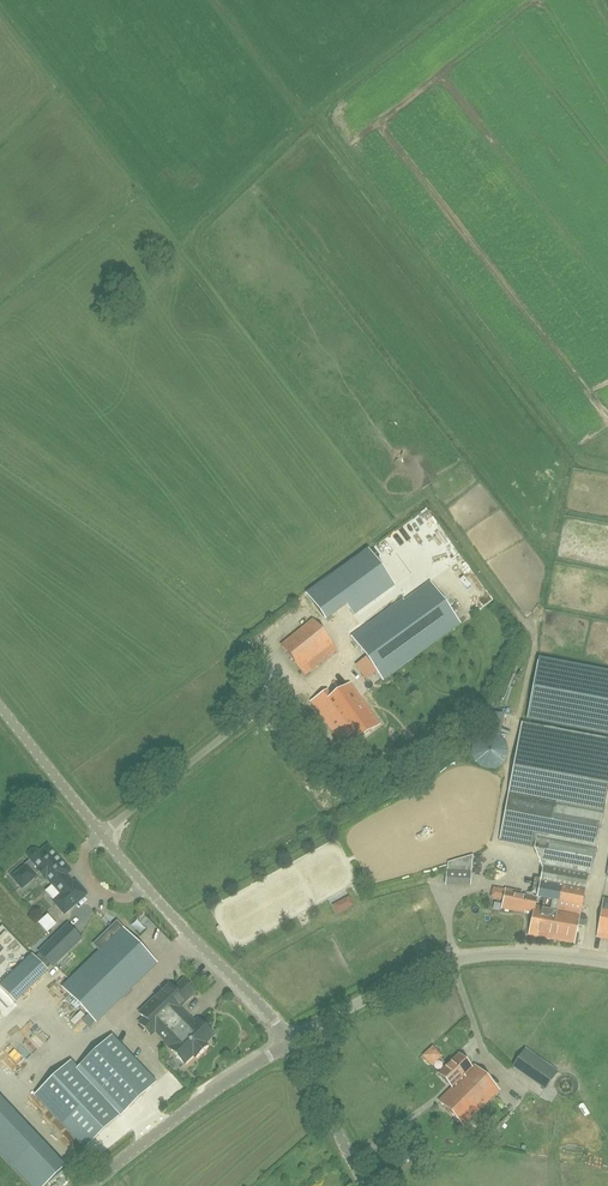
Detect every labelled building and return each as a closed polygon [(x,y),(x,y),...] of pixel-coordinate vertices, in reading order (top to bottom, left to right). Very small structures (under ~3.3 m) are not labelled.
[(393,585),(368,550),(307,595),(323,617),(344,602),(353,615),(393,585)] [(403,600),(352,637),(383,680),(460,625),(437,592),(410,611),(403,600)] [(277,622),(259,633),(262,638),(279,627),(277,622)] [(538,660),(527,720),(607,735),(607,673),(538,660)] [(327,692),(312,703),(326,722),(334,716),(349,736),(354,744),(378,726),(348,685),(339,692),(334,696),(331,698),(327,692)] [(486,731),(484,740),(476,737),(469,762),(499,771),(509,737),(486,731)] [(499,843),(533,849),(542,869),(539,885),(537,896),(559,900),(556,911),(551,910),(549,917),(546,917),(532,915),(528,935),(574,944),(577,925),(583,926),(585,925),(587,918),(585,916),(579,915),(580,913),(587,874),(592,875),(603,813),(607,789),(607,752),(519,735),(499,843)] [(86,895),(75,882),(73,884),(65,876),(69,872),(47,847),(39,853),(38,852),(37,851),(35,851),(33,851),(31,852),(30,853),(29,855),(29,857),(30,859),(31,860),(26,864),(27,865),(13,877),(22,888),(28,883),(40,873),(46,879),(47,878),(54,886),(55,885),(63,894),(54,902),(64,914),(86,895)] [(447,873),(446,885),(469,886),(469,874),(447,873)] [(492,887),(490,898),(503,901),(502,909),(513,911),(513,908),(532,912),(532,915),(546,917),(549,917),(551,910),(534,907),(536,899),(516,895),(517,892),(505,890),(492,887)] [(336,915),(353,904),(347,895),(330,905),(336,915)] [(602,900),(596,936),(607,938),(607,900),(602,900)] [(45,933),(55,924),(46,914),(36,922),(45,933)] [(100,951),(62,988),(95,1022),(156,963),(122,929),(124,928),(117,921),(93,944),(100,951)] [(53,967),(83,938),(68,923),(38,952),(53,967)] [(0,986),(14,1001),(46,971),(32,956),(0,986)] [(144,1018),(139,1023),(151,1036),(155,1031),(170,1047),(169,1048),(184,1064),(193,1055),(195,1057),(207,1046),(205,1043),(213,1036),(197,1020),(194,1023),(185,1015),(179,1008),(190,997),(191,999),(196,994),(185,983),(187,981),(178,973),(168,982),(170,983),(168,985),(139,1013),(144,1018)] [(59,994),(45,1007),(51,1014),(64,1002),(70,1008),(65,1013),(73,1022),(83,1014),(66,995),(63,998),(59,994)] [(111,1037),(77,1069),(70,1062),(35,1095),(84,1148),(119,1116),(155,1083),(111,1037)] [(420,1056),(431,1065),(441,1054),(430,1045),(420,1056)] [(525,1050),(513,1066),(522,1072),(533,1056),(525,1050)] [(464,1124),(478,1109),(497,1090),(474,1066),(471,1069),(458,1055),(439,1074),(453,1088),(441,1101),(464,1124)] [(548,1066),(537,1082),(546,1089),(557,1072),(548,1066)] [(27,1185),(42,1185),(62,1167),(0,1101),(0,1157),(27,1185)]
